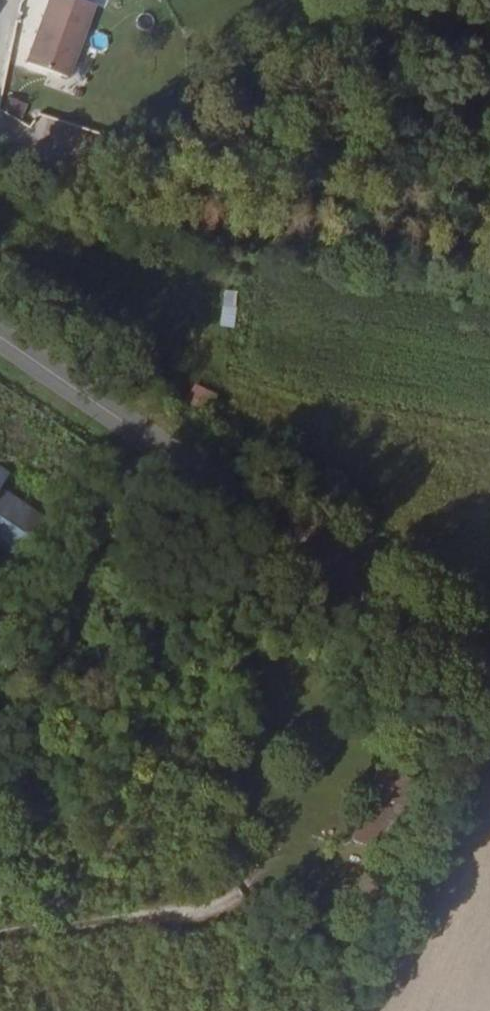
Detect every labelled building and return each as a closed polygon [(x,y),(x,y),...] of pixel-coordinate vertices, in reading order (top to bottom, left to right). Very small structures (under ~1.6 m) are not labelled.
[(47,61),(46,63),(86,85),(99,59),(87,51),(93,39),(67,24),(55,48),(47,61)] [(44,68),(46,63),(47,61),(55,48),(45,42),(34,60),(44,68)] [(20,120),(27,105),(11,97),(3,111),(20,120)] [(206,412),(217,395),(197,384),(187,401),(206,412)] [(30,528),(0,504),(0,565),(30,528)] [(380,768),(356,842),(390,853),(414,779),(380,768)]
